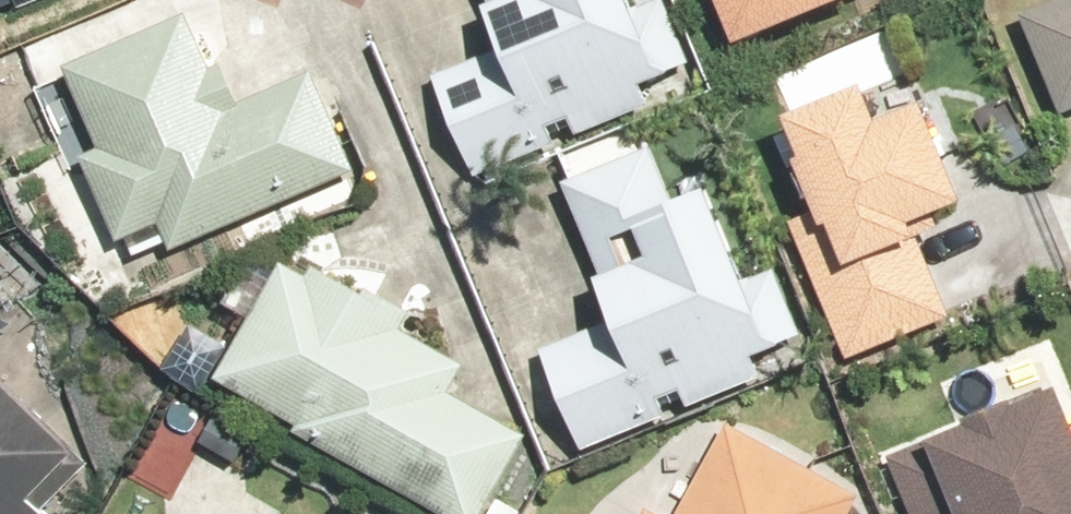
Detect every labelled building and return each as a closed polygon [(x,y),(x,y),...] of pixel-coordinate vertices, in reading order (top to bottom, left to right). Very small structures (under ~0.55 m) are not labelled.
[(481,9),(466,15),(478,48),(421,70),(465,187),(696,98),(658,0),(478,0),(481,9)] [(719,49),(839,0),(699,0),(719,49)] [(1012,17),(1054,118),(1070,110),(1070,0),(1054,0),(1012,17)] [(174,14),(51,68),(90,156),(73,164),(109,244),(146,228),(161,263),(347,181),(299,71),(216,108),(174,14)] [(845,89),(767,122),(783,160),(777,163),(798,213),(781,221),(840,362),(943,319),(910,239),(930,231),(923,215),(945,206),(904,108),(860,126),(845,89)] [(720,124),(556,185),(590,278),(580,282),(595,324),(523,351),(563,458),(810,367),(720,124)] [(203,381),(289,428),(282,441),(415,513),(508,513),(517,498),(497,487),(523,440),(442,396),(458,366),(392,330),(399,317),(275,249),(203,381)] [(880,461),(902,513),(1070,513),(1070,471),(1038,391),(995,409),(993,405),(947,424),(949,429),(908,446),(909,449),(880,461)] [(0,394),(0,513),(33,513),(23,504),(67,457),(0,394)] [(848,499),(718,427),(670,513),(840,513),(848,499)]
